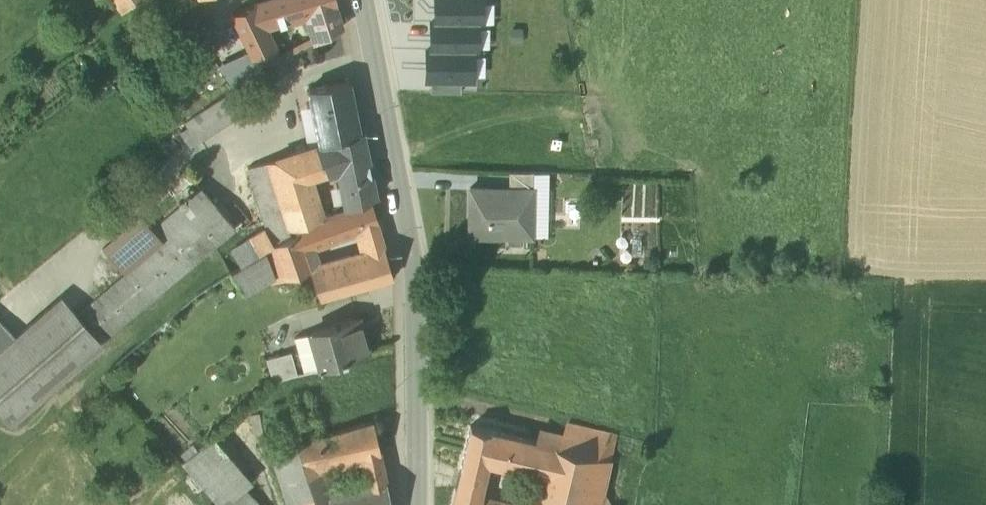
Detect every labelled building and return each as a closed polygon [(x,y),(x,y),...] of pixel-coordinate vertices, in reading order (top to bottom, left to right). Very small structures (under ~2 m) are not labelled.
[(152,11),(146,0),(122,0),(134,21),(152,11)] [(255,8),(265,29),(290,21),(282,0),(275,0),(255,8)] [(290,21),(314,13),(335,6),(333,0),(282,0),(290,21)] [(435,22),(431,22),(431,50),(427,50),(427,80),(431,80),(461,80),(473,80),(473,52),(477,52),(477,24),(481,24),(481,0),(435,0),(435,22)] [(335,6),(314,13),(317,28),(319,34),(311,39),(313,44),(340,29),(335,6)] [(255,8),(234,18),(259,70),(281,62),(265,29),(255,8)] [(521,45),(521,27),(508,28),(508,46),(521,45)] [(461,80),(431,80),(431,92),(461,93),(461,80)] [(349,81),(309,89),(319,145),(358,132),(349,81)] [(231,91),(184,122),(198,143),(245,113),(231,91)] [(358,132),(319,145),(326,173),(338,170),(347,208),(375,197),(361,131),(358,132)] [(326,173),(319,145),(302,151),(311,178),(326,173)] [(302,151),(267,162),(288,231),(290,231),(295,228),(304,225),(295,196),(315,190),(311,178),(302,151)] [(267,162),(248,168),(272,246),(292,235),(290,231),(288,231),(267,162)] [(534,171),(508,171),(508,188),(534,189),(534,171)] [(661,181),(624,180),(623,217),(660,218),(661,181)] [(508,188),(470,187),(469,235),(533,237),(534,189),(508,188)] [(201,188),(154,229),(164,241),(125,274),(78,316),(101,343),(235,227),(201,188)] [(315,190),(295,196),(304,225),(324,217),(315,190)] [(370,202),(322,220),(328,240),(361,228),(377,222),(376,217),(370,202)] [(154,229),(138,211),(100,245),(125,274),(164,241),(154,229)] [(322,220),(310,225),(316,245),(328,240),(322,220)] [(377,222),(361,228),(367,252),(311,268),(310,268),(320,295),(319,295),(320,298),(393,277),(377,222)] [(310,225),(297,230),(299,237),(303,250),(316,245),(310,225)] [(223,258),(232,270),(272,246),(267,232),(223,258)] [(299,237),(269,249),(279,280),(312,274),(310,268),(303,250),(299,237)] [(279,280),(269,249),(232,270),(248,298),(279,280)] [(0,352),(0,411),(10,423),(101,343),(78,316),(61,297),(16,338),(0,352)] [(358,318),(310,332),(320,367),(368,353),(358,318)] [(16,338),(0,319),(0,352),(16,338)] [(310,332),(294,337),(304,372),(320,367),(310,332)] [(291,351),(266,358),(273,380),(297,373),(291,351)] [(318,436),(312,417),(301,420),(306,440),(308,439),(318,436)] [(318,436),(308,439),(315,461),(355,452),(356,455),(361,454),(379,451),(372,420),(371,420),(371,421),(318,436)] [(617,433),(570,422),(566,434),(562,448),(611,459),(617,433)] [(492,432),(470,426),(459,475),(481,480),(486,460),(492,432)] [(566,434),(538,427),(535,441),(554,446),(562,448),(566,434)] [(528,440),(492,432),(486,460),(521,468),(528,440)] [(213,436),(182,462),(220,504),(224,504),(244,487),(251,480),(213,436)] [(284,446),(300,497),(303,504),(309,504),(327,499),(324,488),(315,461),(308,439),(306,440),(284,446)] [(535,441),(528,440),(521,468),(547,474),(554,446),(535,441)] [(284,446),(271,450),(288,501),(300,497),(284,446)] [(554,446),(547,474),(540,504),(609,504),(604,494),(612,459),(611,459),(562,448),(554,446)] [(379,451),(361,454),(364,468),(382,463),(379,451)] [(382,463),(364,468),(365,476),(368,487),(386,481),(382,463)] [(459,475),(452,504),(475,504),(481,480),(459,475)] [(365,476),(324,488),(327,499),(368,487),(365,476)] [(309,504),(391,504),(386,481),(368,487),(327,499),(309,504)] [(244,487),(224,504),(259,504),(244,487)] [(187,494),(171,504),(194,504),(187,494)]
